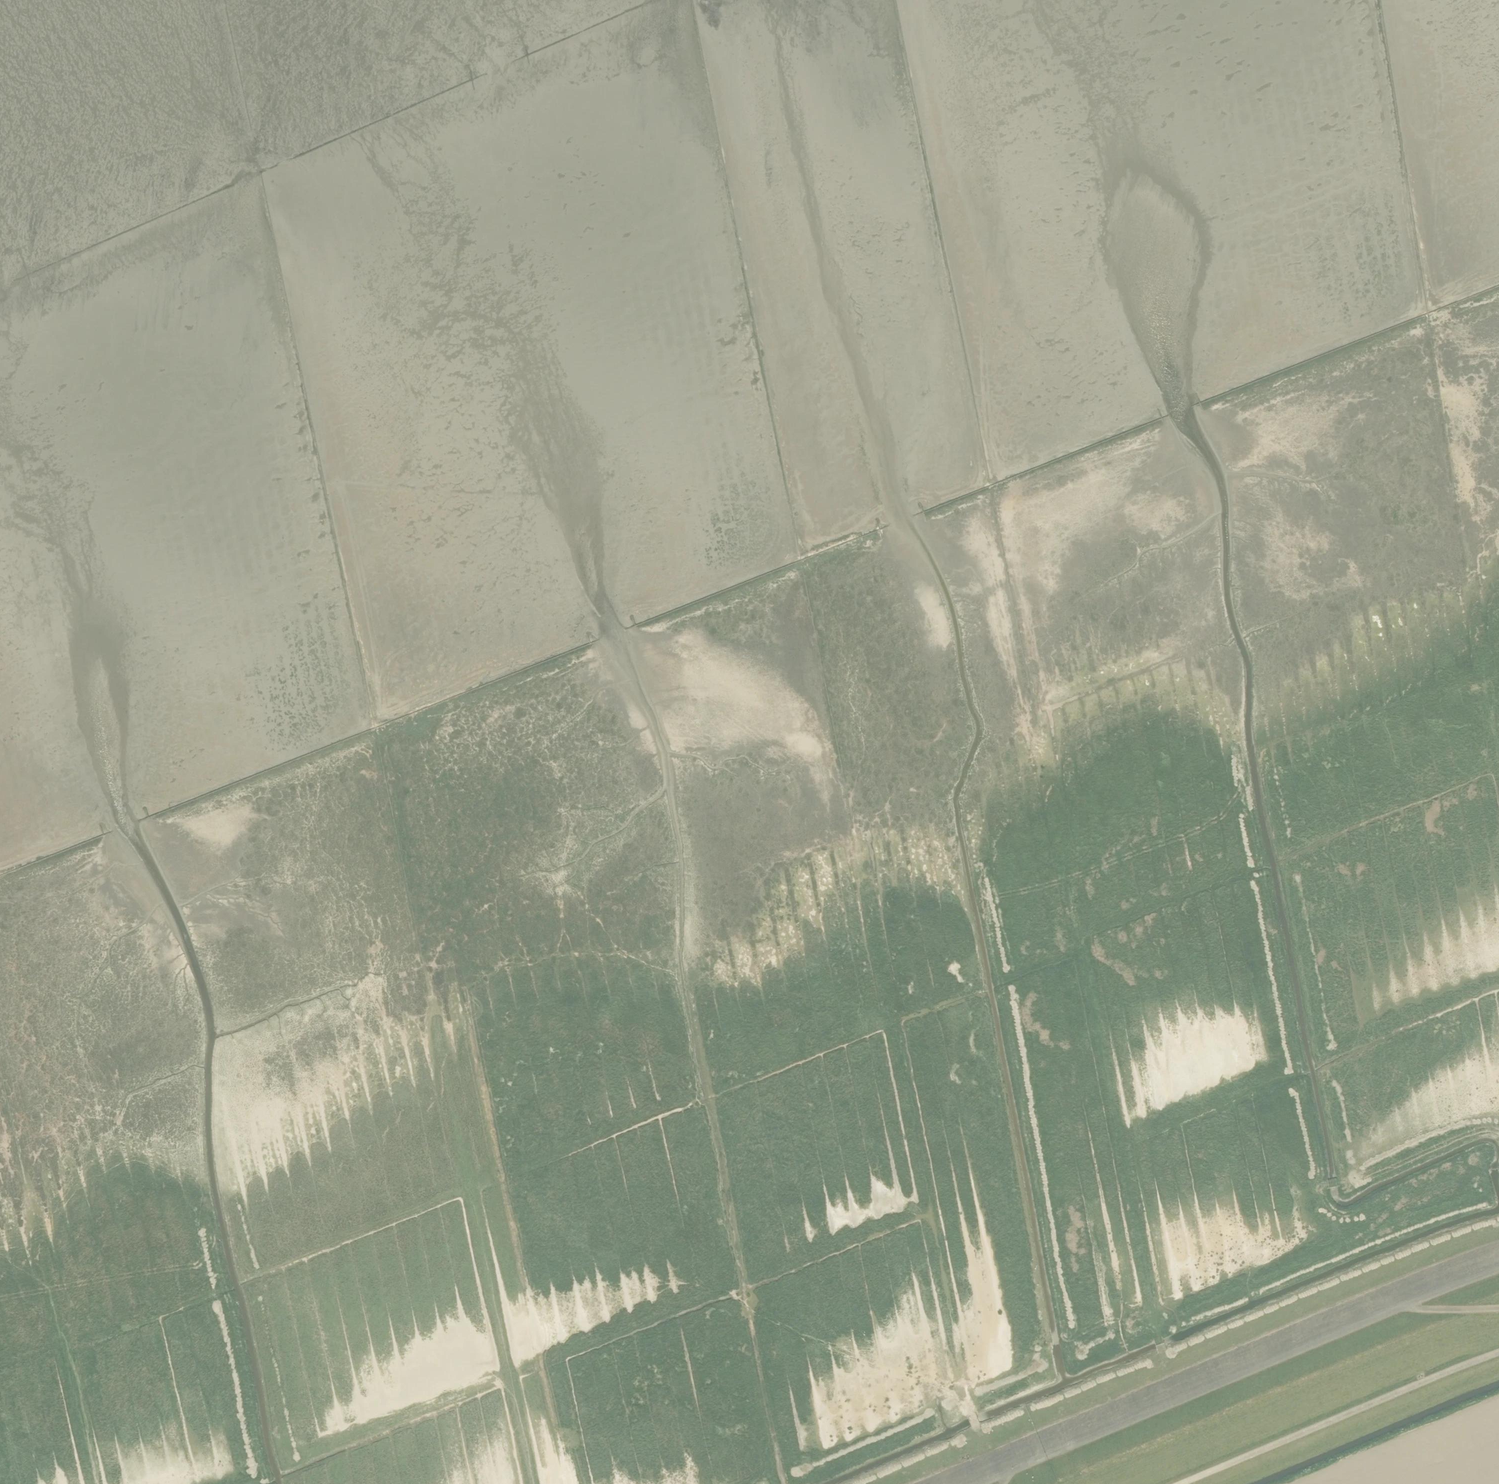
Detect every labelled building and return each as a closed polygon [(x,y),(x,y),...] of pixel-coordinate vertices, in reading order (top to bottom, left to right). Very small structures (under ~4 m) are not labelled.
[(1331,1189),(1339,1187),(1338,1179),(1330,1180),(1331,1189)]
